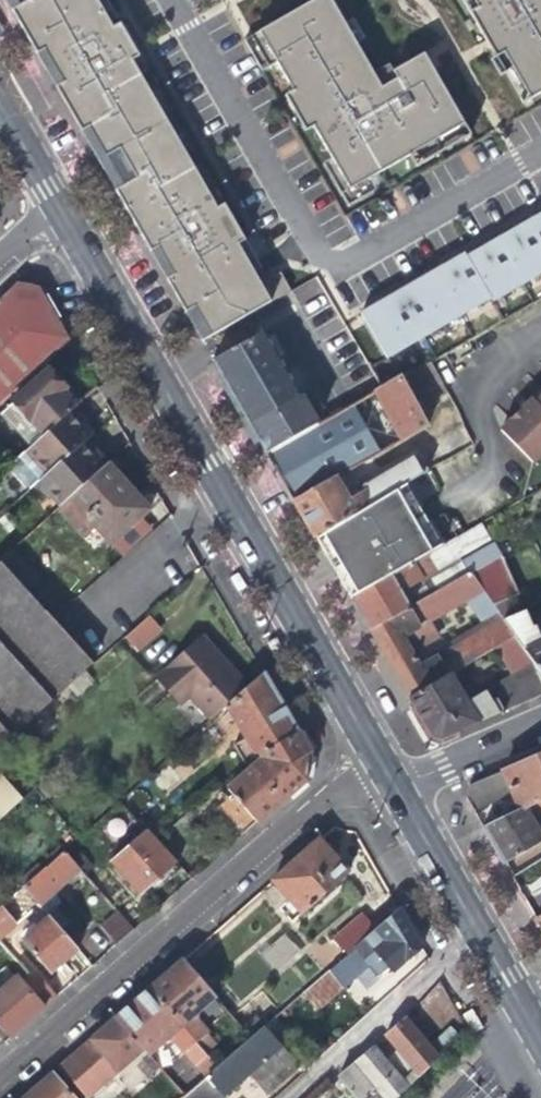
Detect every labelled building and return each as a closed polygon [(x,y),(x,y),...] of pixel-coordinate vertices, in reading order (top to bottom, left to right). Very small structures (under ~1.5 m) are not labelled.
[(14,0),(4,0),(11,12),(18,8),(14,0)] [(179,304),(249,263),(237,242),(244,238),(216,189),(209,193),(194,168),(140,74),(132,60),(139,56),(120,23),(113,27),(98,0),(14,0),(18,8),(11,12),(46,73),(53,69),(62,84),(55,89),(81,133),(88,129),(121,187),(114,191),(134,225),(141,221),(150,237),(143,241),(150,253),(157,249),(167,266),(159,270),(179,304)] [(120,23),(107,0),(98,0),(113,27),(120,23)] [(244,39),(262,71),(276,63),(293,91),(313,127),(331,158),(349,190),(370,178),(410,155),(465,124),(428,61),(382,87),(374,72),(357,43),(345,23),(332,0),(314,0),(244,39)] [(488,43),(497,57),(493,60),(502,74),(506,72),(524,103),(540,93),(540,0),(463,0),(488,43)] [(345,23),(357,43),(365,39),(353,18),(345,23)] [(382,87),(428,61),(424,53),(394,70),(392,66),(390,63),(374,72),(382,87)] [(139,56),(132,60),(140,74),(147,70),(139,56)] [(53,69),(46,73),(50,80),(55,89),(62,84),(53,69)] [(313,127),(293,91),(285,96),(305,131),(313,127)] [(465,124),(410,155),(416,166),(471,135),(465,124)] [(88,129),(81,133),(114,191),(121,187),(88,129)] [(349,190),(331,158),(324,163),(348,205),(376,189),(370,178),(349,190)] [(209,193),(216,189),(201,164),(194,168),(209,193)] [(465,253),(492,297),(493,300),(540,273),(540,209),(509,228),(465,253)] [(141,221),(134,225),(138,233),(143,241),(150,237),(141,221)] [(249,263),(179,304),(186,314),(190,323),(261,283),(258,277),(255,273),(262,269),(244,238),(237,242),(249,263)] [(157,249),(150,253),(159,270),(167,266),(157,249)] [(492,297),(465,253),(413,283),(361,313),(387,358),(492,297)] [(281,272),(261,283),(190,323),(196,332),(201,342),(285,294),(292,290),(281,272)] [(72,339),(58,315),(40,283),(19,281),(0,300),(0,403),(72,339)] [(263,332),(212,362),(231,395),(249,425),(299,396),(263,332)] [(427,362),(414,369),(431,399),(444,391),(427,362)] [(254,434),(265,454),(382,388),(369,366),(369,365),(342,381),(312,398),(313,401),(254,434)] [(14,398),(16,400),(45,432),(70,410),(82,399),(68,385),(65,387),(60,382),(48,368),(14,398)] [(414,369),(398,379),(418,413),(434,404),(431,399),(414,369)] [(425,426),(418,413),(398,379),(382,388),(265,454),(279,477),(293,502),(336,477),(425,426)] [(27,422),(40,437),(45,432),(16,400),(8,408),(24,426),(27,422)] [(498,433),(529,466),(540,454),(540,413),(534,406),(530,402),(498,433)] [(40,437),(23,452),(6,466),(30,491),(41,481),(86,439),(92,434),(82,423),(70,410),(45,432),(40,437)] [(62,504),(69,497),(107,463),(98,453),(86,439),(41,481),(62,504)] [(348,499),(342,488),(299,512),(309,529),(313,536),(353,514),(404,484),(409,481),(425,473),(417,458),(362,490),(362,492),(348,499)] [(69,497),(96,526),(112,543),(150,509),(129,486),(107,463),(69,497)] [(342,488),(336,477),(293,502),(299,512),(342,488)] [(313,536),(324,554),(335,547),(339,554),(418,508),(404,484),(353,514),(313,536)] [(333,571),(339,581),(351,575),(348,568),(427,523),(423,516),(418,508),(339,554),(335,547),(324,554),(333,571)] [(427,523),(348,568),(351,575),(339,581),(350,599),(441,548),(427,523)] [(104,551),(112,543),(96,526),(88,533),(104,551)] [(360,616),(368,631),(428,597),(418,580),(486,541),(479,527),(446,545),(441,548),(350,599),(360,616)] [(461,562),(468,575),(498,559),(490,546),(461,562)] [(0,562),(0,563),(27,592),(40,581),(13,550),(0,562)] [(498,559),(468,575),(482,593),(499,617),(502,621),(514,638),(530,660),(533,664),(540,675),(540,627),(532,631),(525,615),(509,621),(502,606),(518,598),(500,557),(498,559)] [(27,592),(0,563),(0,746),(92,662),(61,629),(27,592)] [(427,624),(482,593),(468,575),(428,597),(368,631),(387,664),(408,698),(450,674),(481,657),(496,648),(514,638),(502,621),(499,617),(457,640),(459,645),(418,668),(410,653),(435,639),(427,624)] [(122,637),(136,654),(163,631),(149,614),(122,637)] [(226,661),(204,636),(159,675),(182,702),(191,693),(213,718),(226,706),(248,687),(226,661)] [(509,672),(530,660),(514,638),(496,648),(509,672)] [(450,674),(408,698),(419,718),(429,736),(440,740),(540,696),(540,675),(533,664),(466,701),(450,674)] [(245,766),(260,754),(300,731),(286,708),(265,672),(248,687),(226,706),(246,740),(234,748),(245,766)] [(310,749),(300,731),(260,754),(262,757),(228,789),(229,790),(208,808),(236,841),(267,813),(306,779),(310,749)] [(518,809),(540,799),(540,762),(538,756),(469,785),(466,797),(471,804),(474,811),(512,794),(518,809)] [(24,798),(0,770),(0,818),(24,798)] [(540,820),(540,799),(518,809),(483,825),(494,845),(504,863),(540,841),(540,836),(536,823),(540,820)] [(175,864),(155,841),(145,830),(110,861),(140,895),(157,880),(175,864)] [(333,855),(320,841),(273,882),(303,916),(350,875),(333,855)] [(23,887),(49,916),(59,928),(67,920),(56,908),(61,903),(53,894),(64,884),(80,869),(63,851),(23,887)] [(17,923),(1,905),(0,906),(0,939),(17,923)] [(394,973),(423,947),(412,929),(400,908),(375,930),(349,952),(306,989),(321,1007),(371,966),(364,958),(376,948),(390,965),(389,967),(394,973)] [(116,945),(133,930),(119,913),(101,928),(116,945)] [(336,937),(349,952),(375,930),(363,915),(336,937)] [(78,950),(59,928),(49,916),(22,940),(51,973),(64,962),(78,950)] [(275,969),(298,951),(285,935),(262,952),(275,969)] [(381,973),(389,967),(390,965),(376,948),(364,958),(371,966),(375,972),(381,973)] [(166,976),(150,990),(196,1042),(206,1033),(196,1021),(197,1013),(215,998),(183,961),(166,976)] [(10,1038),(30,1020),(44,1008),(56,997),(36,975),(24,986),(16,976),(0,991),(0,1026),(10,1038)] [(437,1029),(459,1015),(440,985),(418,999),(437,1029)] [(207,1055),(196,1042),(150,990),(133,1004),(116,1019),(147,1055),(165,1041),(173,1039),(196,1064),(207,1055)] [(242,1029),(250,1038),(263,1026),(265,1025),(257,1016),(242,1029)] [(274,1017),(265,1025),(263,1026),(277,1043),(288,1034),(274,1017)] [(386,1035),(417,1070),(421,1074),(431,1063),(440,1055),(431,1045),(423,1036),(406,1017),(386,1035)] [(78,1052),(60,1067),(86,1097),(93,1097),(145,1053),(116,1019),(89,1042),(78,1052)] [(451,1025),(431,1045),(440,1055),(461,1035),(451,1025)] [(277,1043),(263,1026),(250,1038),(217,1066),(181,1097),(182,1097),(227,1097),(229,1096),(226,1092),(247,1073),(265,1093),(282,1078),(297,1065),(277,1043)] [(440,1072),(464,1097),(465,1097),(493,1070),(484,1054),(469,1027),(461,1035),(440,1055),(431,1063),(440,1072)] [(409,1085),(405,1081),(374,1046),(339,1077),(358,1097),(395,1097),(409,1085)] [(417,1070),(405,1081),(409,1085),(421,1074),(417,1070)] [(440,1072),(419,1092),(425,1097),(464,1097),(440,1072)] [(25,1097),(74,1097),(53,1074),(36,1089),(25,1097)]
